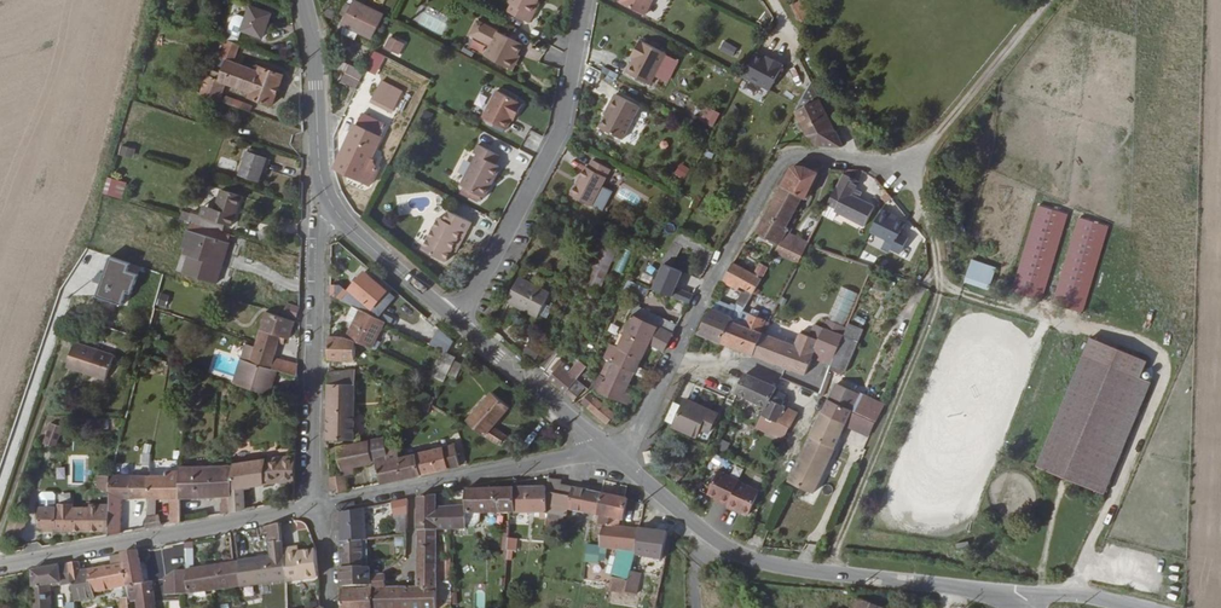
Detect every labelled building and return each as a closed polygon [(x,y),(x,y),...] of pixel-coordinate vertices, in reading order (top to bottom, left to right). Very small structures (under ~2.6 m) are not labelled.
[(347,14),(343,22),(373,36),(383,13),(357,0),(354,0),(352,4),(347,1),(344,8),(345,9),(344,13),(347,14)] [(511,1),(513,2),(509,9),(531,21),(535,12),(532,11),(538,1),(538,0),(511,0),(511,1)] [(646,13),(652,0),(620,0),(646,13)] [(813,13),(806,0),(796,0),(788,4),(797,21),(813,13)] [(540,2),(538,1),(532,11),(535,12),(540,2)] [(266,36),(274,11),(251,4),(248,16),(244,28),(245,29),(266,36)] [(244,28),(248,16),(242,14),(239,15),(236,17),(232,31),(243,34),(245,29),(244,28)] [(359,30),(345,23),(344,32),(356,38),(359,30)] [(524,43),(499,30),(486,54),(511,67),(519,52),(524,43)] [(259,70),(233,60),(240,41),(226,36),(217,62),(224,64),(219,77),(207,73),(199,92),(218,99),(226,80),(251,90),(250,95),(273,103),(284,74),(260,64),(259,70)] [(382,49),(398,56),(404,43),(388,36),(382,49)] [(652,83),(667,52),(641,38),(635,50),(638,51),(635,56),(628,71),(652,83)] [(718,50),(732,57),(737,47),(723,40),(718,50)] [(771,84),(784,59),(769,51),(768,53),(757,47),(745,70),(771,84)] [(521,54),(519,52),(511,67),(513,68),(521,54)] [(357,89),(361,81),(366,71),(351,64),(342,82),(357,89)] [(813,146),(843,146),(811,79),(795,108),(813,146)] [(394,107),(398,99),(378,89),(374,97),(394,107)] [(525,103),(499,89),(484,116),(508,128),(514,118),(517,113),(519,114),(525,103)] [(641,104),(617,92),(608,109),(609,110),(601,126),(624,137),(641,104)] [(721,110),(710,104),(703,117),(714,123),(721,110)] [(427,108),(423,116),(429,120),(433,112),(427,108)] [(361,179),(367,165),(381,134),(357,123),(337,168),(361,179)] [(501,155),(480,144),(476,152),(479,154),(463,185),(486,197),(493,184),(491,183),(500,165),(497,163),(501,155)] [(120,145),(117,156),(131,160),(134,149),(120,145)] [(261,180),(268,158),(249,151),(242,173),(261,180)] [(613,169),(592,158),(588,166),(591,168),(576,196),(594,205),(609,177),(613,169)] [(805,163),(792,164),(781,184),(802,196),(804,197),(821,166),(815,162),(813,168),(805,163)] [(673,174),(683,180),(690,169),(680,163),(673,174)] [(371,184),(378,170),(367,165),(361,179),(371,184)] [(500,165),(491,183),(493,184),(503,166),(500,165)] [(844,170),(846,171),(829,203),(835,207),(834,208),(865,224),(873,209),(876,210),(878,206),(858,196),(853,193),(855,187),(864,168),(846,167),(844,170)] [(105,179),(103,194),(111,195),(113,180),(105,179)] [(802,196),(781,184),(756,230),(780,243),(783,238),(789,227),(786,225),(802,196)] [(861,190),(855,187),(853,193),(858,196),(861,190)] [(203,214),(194,211),(193,214),(184,211),(182,218),(191,220),(223,231),(227,222),(234,224),(243,194),(224,188),(218,208),(215,217),(203,214)] [(886,201),(892,195),(887,189),(881,194),(886,201)] [(203,214),(215,217),(218,208),(207,204),(203,214)] [(441,216),(424,249),(448,262),(455,250),(460,240),(463,242),(473,222),(450,209),(445,219),(441,216)] [(891,214),(881,209),(870,231),(894,243),(891,248),(900,253),(908,237),(900,233),(904,223),(890,216),(891,214)] [(198,256),(191,254),(185,272),(218,282),(224,265),(220,263),(224,248),(229,250),(231,241),(190,228),(184,246),(199,251),(198,256)] [(780,243),(776,250),(798,259),(805,247),(783,238),(780,243)] [(619,246),(604,239),(584,287),(599,293),(619,246)] [(463,242),(460,240),(455,250),(457,251),(463,242)] [(760,260),(754,272),(733,261),(723,279),(738,286),(740,282),(748,286),(748,285),(754,289),(757,285),(768,265),(760,260)] [(997,269),(971,260),(963,283),(989,291),(997,269)] [(689,302),(694,293),(677,286),(685,272),(667,264),(654,288),(689,302)] [(388,290),(367,271),(352,288),(364,299),(362,302),(366,306),(369,303),(374,306),(388,290)] [(540,316),(551,292),(521,276),(509,301),(540,316)] [(646,296),(650,287),(630,278),(624,290),(638,296),(639,293),(646,296)] [(346,289),(338,283),(333,293),(342,298),(346,289)] [(738,286),(729,304),(714,296),(697,331),(706,334),(724,341),(732,319),(737,321),(738,320),(739,318),(754,289),(748,285),(748,286),(746,290),(738,286)] [(859,294),(843,286),(828,319),(844,326),(859,294)] [(299,307),(287,302),(284,311),(296,316),(299,307)] [(631,316),(634,317),(622,346),(643,356),(650,341),(664,349),(678,322),(638,302),(631,316)] [(361,307),(354,304),(347,319),(354,322),(361,307)] [(372,348),(385,319),(361,307),(354,322),(348,337),(357,341),(364,344),(372,348)] [(751,311),(746,323),(738,320),(737,321),(732,319),(724,341),(752,352),(763,330),(760,329),(765,317),(769,319),(771,314),(771,313),(762,307),(758,314),(751,311)] [(289,336),(295,320),(267,309),(257,339),(255,346),(250,359),(278,368),(299,374),(300,363),(274,354),(279,339),(285,340),(287,335),(289,336)] [(763,330),(752,352),(778,363),(805,372),(812,356),(823,360),(831,363),(842,338),(843,336),(815,324),(809,336),(796,330),(795,343),(763,330)] [(447,350),(454,338),(440,326),(431,342),(445,349),(447,350)] [(843,336),(842,338),(860,345),(866,333),(847,326),(843,336)] [(348,337),(331,335),(331,359),(355,358),(357,341),(348,337)] [(860,345),(842,338),(831,363),(830,367),(848,375),(860,345)] [(526,352),(538,359),(546,346),(533,339),(526,352)] [(114,355),(75,342),(67,366),(105,380),(114,355)] [(622,346),(614,342),(607,357),(615,361),(622,346)] [(269,396),(278,368),(250,359),(255,346),(244,343),(232,383),(269,396)] [(1158,373),(1092,345),(1044,456),(1111,485),(1158,373)] [(635,393),(627,390),(636,372),(636,371),(639,364),(641,365),(644,360),(641,359),(643,356),(622,346),(615,361),(614,364),(609,361),(604,370),(609,372),(607,377),(602,375),(599,374),(594,384),(598,389),(618,399),(616,402),(621,404),(622,401),(630,404),(635,393)] [(457,355),(447,350),(445,349),(432,374),(444,379),(448,371),(455,357),(457,355)] [(457,376),(464,362),(455,357),(448,371),(457,376)] [(558,367),(550,376),(567,391),(580,376),(569,366),(566,364),(563,361),(560,365),(558,367)] [(641,365),(639,364),(636,371),(636,372),(644,376),(648,368),(641,365)] [(848,375),(830,367),(828,371),(846,379),(848,375)] [(356,385),(356,369),(330,371),(330,385),(356,385)] [(767,402),(757,426),(761,428),(783,439),(797,411),(787,406),(770,397),(776,384),(746,371),(737,390),(767,402)] [(567,391),(576,399),(589,384),(580,376),(567,391)] [(330,385),(329,438),(356,438),(356,385),(330,385)] [(859,395),(835,385),(829,399),(851,410),(852,410),(859,395)] [(689,395),(677,390),(665,416),(676,421),(689,395)] [(493,392),(468,419),(486,434),(498,443),(505,434),(494,426),(510,406),(493,392)] [(424,407),(427,401),(413,395),(411,400),(424,407)] [(712,426),(719,409),(689,395),(676,421),(699,430),(702,422),(712,426)] [(872,420),(879,404),(859,395),(852,410),(872,420)] [(615,413),(596,397),(589,405),(608,422),(615,413)] [(845,422),(851,410),(829,399),(827,398),(821,411),(845,422)] [(851,410),(845,422),(838,438),(859,449),(872,420),(852,410),(851,410)] [(789,481),(815,492),(838,438),(845,422),(821,411),(789,481)] [(60,436),(64,425),(51,420),(48,431),(60,436)] [(388,450),(386,436),(384,436),(356,442),(339,446),(345,475),(346,475),(349,488),(356,487),(354,474),(357,473),(356,466),(373,463),(375,460),(375,458),(377,458),(381,481),(394,478),(404,476),(400,455),(399,447),(388,450)] [(716,449),(726,452),(729,442),(719,439),(716,449)] [(446,445),(450,467),(462,464),(457,443),(446,445)] [(450,467),(446,445),(400,455),(404,476),(450,467)] [(151,497),(147,527),(163,524),(159,515),(161,497),(171,497),(170,522),(182,520),(182,497),(181,470),(164,469),(165,449),(161,449),(161,453),(153,452),(151,473),(149,497),(151,497)] [(276,482),(296,481),(297,457),(278,457),(235,462),(233,489),(234,510),(246,508),(245,488),(251,487),(252,484),(276,482)] [(181,468),(181,470),(182,497),(222,495),(223,512),(234,510),(233,489),(235,462),(217,464),(217,461),(212,461),(211,466),(182,465),(181,468)] [(740,479),(741,478),(720,469),(710,490),(722,495),(721,499),(730,503),(740,479)] [(97,487),(110,487),(110,473),(97,472),(97,487)] [(144,472),(128,473),(111,473),(110,502),(109,528),(109,534),(124,531),(125,496),(149,497),(151,473),(144,472)] [(333,487),(339,490),(349,488),(346,475),(345,475),(332,476),(333,487)] [(559,486),(560,480),(550,479),(549,489),(547,489),(547,505),(547,510),(568,515),(570,508),(598,514),(603,493),(573,487),(559,486)] [(730,503),(729,505),(738,509),(739,507),(750,512),(761,488),(740,479),(730,503)] [(468,487),(469,504),(469,521),(475,521),(477,521),(482,519),(482,511),(512,511),(517,511),(517,510),(516,488),(468,487)] [(547,489),(516,488),(517,510),(540,510),(540,515),(546,516),(547,510),(547,505),(547,489)] [(41,490),(40,501),(53,503),(55,492),(41,490)] [(621,518),(624,519),(628,497),(603,493),(598,514),(597,527),(603,528),(600,547),(594,546),(588,546),(585,560),(598,562),(599,559),(606,560),(608,548),(619,549),(638,551),(641,528),(620,525),(621,518)] [(437,508),(437,494),(419,497),(418,527),(437,527),(453,526),(469,526),(469,521),(469,504),(437,508)] [(398,533),(407,533),(408,499),(392,502),(396,524),(398,525),(398,533)] [(76,504),(67,504),(42,504),(42,527),(58,527),(59,529),(109,528),(110,502),(92,501),(91,505),(76,504)] [(366,538),(367,536),(365,507),(342,511),(342,540),(363,538),(366,538)] [(243,583),(287,577),(286,553),(285,548),(280,523),(261,527),(262,533),(269,532),(273,555),(240,561),(243,583)] [(387,587),(385,575),(372,575),(371,575),(371,584),(371,588),(373,588),(374,607),(436,607),(437,527),(418,527),(417,586),(387,587)] [(664,554),(666,531),(641,528),(638,551),(664,554)] [(389,534),(386,534),(386,570),(406,558),(407,533),(398,533),(389,534)] [(518,538),(510,537),(508,559),(515,560),(513,560),(514,551),(517,550),(518,538)] [(342,566),(364,563),(363,538),(342,540),(342,566)] [(183,541),(184,562),(193,562),(192,541),(183,541)] [(319,576),(317,549),(299,551),(286,553),(287,577),(288,581),(319,576)] [(631,579),(633,569),(638,551),(619,549),(613,576),(631,579)] [(140,550),(123,553),(125,562),(128,586),(129,596),(129,598),(129,601),(138,600),(139,607),(158,607),(153,580),(145,581),(140,550)] [(216,588),(239,584),(236,562),(233,562),(232,556),(225,557),(225,563),(187,568),(188,592),(216,588)] [(73,581),(76,603),(76,607),(84,607),(83,599),(99,596),(97,591),(121,586),(122,597),(129,596),(128,586),(125,562),(84,569),(82,561),(71,563),(73,581)] [(73,581),(71,563),(60,565),(60,582),(73,581)] [(364,567),(364,563),(342,566),(342,585),(343,589),(371,588),(371,584),(371,575),(372,575),(371,567),(364,567)] [(51,583),(60,582),(60,565),(33,569),(35,607),(52,607),(51,583)] [(188,592),(187,568),(177,570),(166,576),(167,595),(188,592)] [(639,586),(643,571),(633,569),(631,579),(630,585),(639,586)] [(613,576),(611,589),(638,593),(639,586),(630,585),(631,579),(613,576)] [(282,604),(282,586),(272,586),(273,604),(282,604)] [(373,588),(371,588),(343,589),(343,607),(374,607),(373,588)] [(887,607),(857,597),(853,607),(887,607)]
